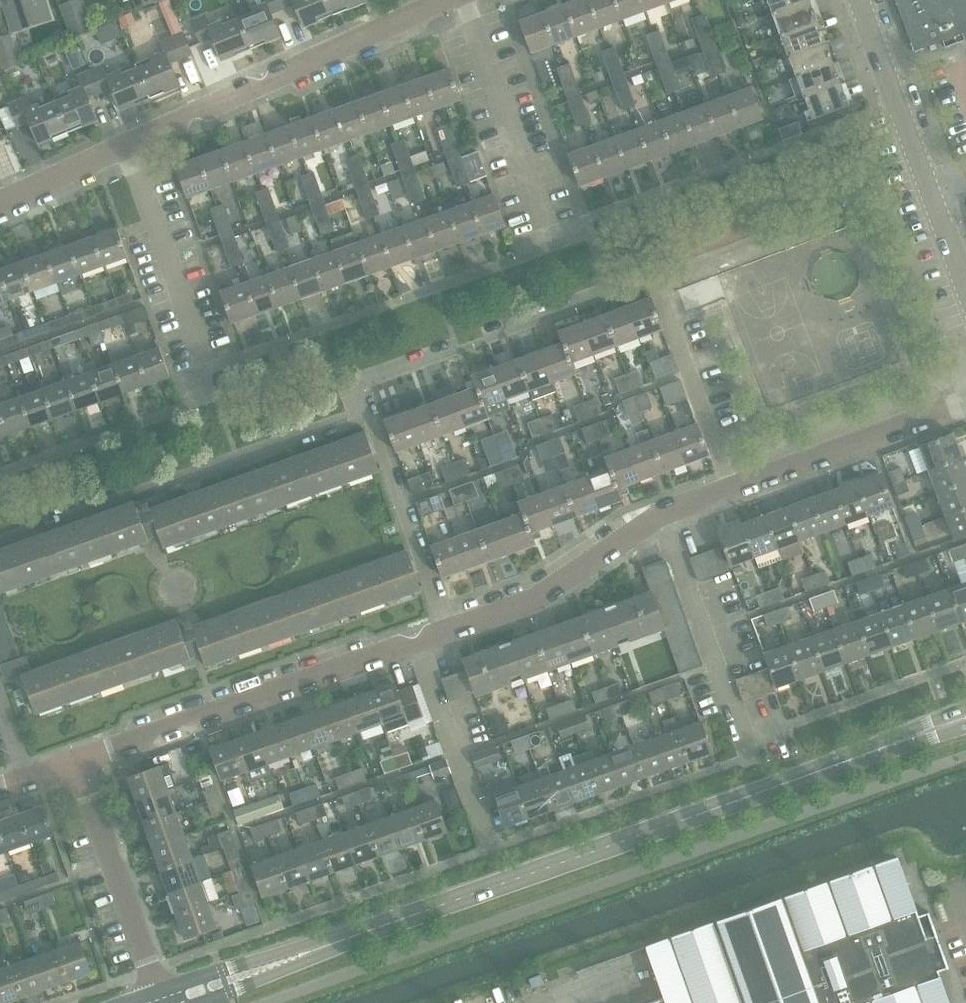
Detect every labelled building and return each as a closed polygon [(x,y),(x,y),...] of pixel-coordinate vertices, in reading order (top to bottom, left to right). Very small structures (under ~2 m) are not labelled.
[(52,18),(46,0),(11,0),(12,5),(5,7),(13,31),(52,18)] [(59,5),(72,38),(95,29),(83,0),(71,0),(59,5)] [(136,9),(159,0),(133,0),(136,9)] [(238,15),(251,49),(280,37),(271,15),(283,10),(279,0),(265,0),(267,3),(238,15)] [(283,10),(295,5),(305,27),(333,15),(327,0),(279,0),(283,10)] [(333,15),(364,3),(363,0),(327,0),(333,15)] [(567,5),(578,36),(601,27),(590,0),(580,0),(567,5)] [(601,27),(623,19),(616,0),(590,0),(601,27)] [(623,19),(646,10),(642,0),(616,0),(623,19)] [(646,10),(668,2),(668,0),(642,0),(646,10)] [(773,13),(807,0),(768,0),(773,13)] [(781,34),(817,20),(810,0),(807,0),(773,13),(781,34)] [(914,52),(965,33),(965,0),(895,0),(914,52)] [(567,5),(544,14),(556,44),(578,36),(567,5)] [(691,18),(696,31),(710,26),(705,13),(691,18)] [(128,14),(118,18),(122,29),(132,25),(128,14)] [(521,22),(532,53),(556,44),(544,14),(521,22)] [(222,61),(251,49),(238,15),(209,27),(205,16),(192,21),(201,43),(213,38),(222,61)] [(781,34),(789,55),(825,42),(817,20),(781,34)] [(714,39),(710,26),(696,31),(700,44),(714,39)] [(646,35),(651,48),(665,43),(660,30),(646,35)] [(165,52),(137,64),(151,98),(180,86),(170,64),(193,54),(184,32),(161,42),(165,52)] [(0,38),(0,66),(1,70),(21,64),(12,34),(0,38)] [(693,38),(682,42),(685,50),(696,46),(693,38)] [(789,55),(797,76),(833,63),(825,42),(789,55)] [(76,43),(65,48),(70,59),(80,54),(76,43)] [(669,55),(665,43),(651,48),(656,60),(669,55)] [(703,50),(708,64),(721,59),(717,45),(703,50)] [(601,51),(606,65),(620,59),(615,46),(601,51)] [(686,57),(672,63),(676,75),(690,70),(686,57)] [(625,72),(620,59),(606,65),(611,78),(625,72)] [(726,72),(721,59),(708,64),(712,77),(726,72)] [(658,66),(663,80),(676,75),(671,61),(658,66)] [(557,68),(562,81),(575,76),(570,63),(557,68)] [(797,76),(805,98),(841,84),(833,63),(797,76)] [(121,111),(151,98),(137,64),(108,76),(103,66),(91,71),(100,93),(112,88),(121,111)] [(448,67),(425,76),(437,107),(460,99),(448,67)] [(89,98),(100,93),(91,71),(79,76),(83,87),(54,99),(69,132),(98,120),(89,98)] [(602,71),(592,75),(595,83),(605,80),(602,71)] [(681,88),(676,75),(663,80),(668,93),(681,88)] [(425,76),(403,84),(415,115),(437,107),(425,76)] [(580,89),(575,76),(562,81),(566,94),(580,89)] [(613,84),(617,97),(631,92),(626,79),(613,84)] [(403,84),(381,92),(392,123),(415,115),(403,84)] [(813,120),(849,106),(841,84),(805,98),(813,120)] [(751,87),(728,95),(739,126),(762,117),(751,87)] [(596,90),(585,94),(589,104),(601,101),(596,90)] [(381,92),(358,100),(369,131),(392,123),(381,92)] [(636,105),(631,92),(617,97),(622,110),(636,105)] [(586,108),(581,95),(569,100),(573,113),(586,108)] [(728,95),(706,103),(717,134),(739,126),(728,95)] [(40,144),(69,132),(54,99),(26,110),(22,100),(9,105),(10,106),(18,126),(18,127),(30,122),(40,144)] [(358,100),(336,108),(347,140),(369,131),(358,100)] [(706,103),(683,111),(694,142),(717,134),(706,103)] [(0,111),(0,113),(7,130),(18,126),(10,106),(0,111)] [(336,108),(313,116),(324,148),(347,140),(336,108)] [(590,121),(586,108),(573,113),(578,125),(590,121)] [(683,111),(660,120),(672,150),(694,142),(683,111)] [(313,116),(290,125),(302,156),(324,148),(313,116)] [(660,120),(638,128),(649,159),(672,150),(660,120)] [(436,127),(441,140),(454,135),(449,122),(436,127)] [(290,125),(268,133),(279,164),(302,156),(290,125)] [(638,128),(615,136),(627,167),(649,159),(638,128)] [(268,133),(245,141),(257,172),(279,164),(268,133)] [(446,153),(459,148),(454,135),(441,140),(446,153)] [(615,136),(593,145),(604,175),(627,167),(615,136)] [(391,144),(395,157),(409,152),(405,139),(391,144)] [(245,141),(223,149),(234,180),(257,172),(245,141)] [(821,145),(825,156),(834,153),(830,142),(821,145)] [(569,153),(575,168),(581,184),(604,175),(593,145),(569,153)] [(223,149),(200,157),(211,189),(234,180),(223,149)] [(426,149),(410,155),(412,159),(414,165),(429,159),(426,149)] [(410,155),(409,152),(395,157),(400,170),(414,165),(412,159),(410,155)] [(448,160),(453,173),(466,168),(461,155),(448,160)] [(345,161),(350,173),(364,168),(360,156),(345,161)] [(200,157),(177,166),(188,197),(211,189),(200,157)] [(392,161),(381,165),(385,175),(395,171),(392,161)] [(355,186),(369,181),(364,168),(350,173),(355,186)] [(471,181),(466,168),(453,173),(458,186),(471,181)] [(300,176),(305,189),(319,184),(314,171),(300,176)] [(421,185),(416,171),(403,176),(407,189),(421,185)] [(398,178),(387,182),(390,192),(402,188),(398,178)] [(323,197),(319,184),(305,189),(310,202),(323,197)] [(425,198),(421,185),(407,189),(412,202),(425,198)] [(255,192),(260,205),(274,200),(269,187),(255,192)] [(375,201),(370,188),(357,192),(362,206),(375,201)] [(494,193),(471,202),(482,233),(505,225),(494,193)] [(312,209),(317,222),(330,217),(329,214),(345,208),(341,198),(312,209)] [(278,213),(274,200),(260,205),(264,218),(278,213)] [(380,214),(375,201),(362,206),(366,219),(380,214)] [(471,202),(448,210),(460,241),(482,233),(471,202)] [(210,208),(215,221),(228,216),(223,203),(210,208)] [(448,210),(426,218),(437,249),(460,241),(448,210)] [(296,214),(287,217),(293,233),(302,230),(296,214)] [(215,221),(219,234),(233,230),(228,216),(215,221)] [(317,222),(322,236),(335,231),(330,217),(317,222)] [(426,218),(403,226),(414,257),(437,249),(426,218)] [(280,220),(267,225),(272,238),(285,233),(280,220)] [(403,226),(380,234),(392,265),(414,257),(403,226)] [(95,237),(105,266),(129,258),(118,229),(95,237)] [(289,246),(285,233),(272,238),(276,251),(289,246)] [(380,234),(358,242),(369,273),(392,265),(380,234)] [(235,236),(222,241),(227,254),(240,249),(235,236)] [(105,266),(95,237),(72,245),(82,274),(105,266)] [(358,242),(335,250),(346,281),(369,273),(358,242)] [(82,274),(72,245),(48,254),(58,283),(82,274)] [(245,262),(240,249),(227,254),(231,267),(245,262)] [(335,250),(312,258),(324,289),(346,281),(335,250)] [(58,283),(48,254),(25,262),(35,291),(58,283)] [(312,258),(290,266),(301,298),(324,289),(312,258)] [(35,291),(25,262),(1,270),(11,299),(35,291)] [(290,266),(267,275),(278,306),(301,298),(290,266)] [(1,270),(0,271),(0,303),(11,299),(1,270)] [(267,275),(244,283),(256,314),(278,306),(267,275)] [(244,283),(221,291),(232,322),(256,314),(244,283)] [(134,301),(131,294),(131,292),(116,298),(119,306),(134,301)] [(93,306),(96,315),(119,306),(116,298),(93,306)] [(662,329),(651,298),(628,307),(639,337),(662,329)] [(23,331),(26,340),(49,331),(46,323),(35,327),(32,320),(28,321),(21,306),(13,309),(23,331)] [(70,314),(73,323),(96,315),(93,306),(70,314)] [(125,322),(128,331),(129,334),(137,331),(134,321),(149,315),(146,307),(145,306),(122,314),(125,322)] [(628,307),(605,315),(616,345),(639,337),(628,307)] [(46,323),(49,331),(73,323),(70,314),(46,323)] [(98,322),(101,330),(125,322),(122,314),(98,322)] [(605,315),(582,323),(594,354),(616,345),(605,315)] [(75,331),(78,339),(89,335),(93,346),(105,342),(101,330),(98,322),(75,331)] [(559,332),(563,343),(571,362),(594,354),(582,323),(559,332)] [(23,331),(0,339),(0,341),(3,348),(26,340),(23,331)] [(52,339),(54,347),(78,339),(75,331),(52,339)] [(28,348),(31,356),(54,347),(52,339),(28,348)] [(563,343),(541,351),(552,382),(576,373),(571,362),(563,343)] [(5,356),(8,364),(31,356),(28,348),(5,356)] [(136,357),(147,385),(170,377),(160,348),(136,357)] [(556,391),(552,382),(541,351),(518,359),(529,390),(533,399),(556,391)] [(656,381),(679,373),(672,354),(650,362),(656,381)] [(147,385),(136,357),(114,365),(124,394),(147,385)] [(518,359),(495,367),(507,398),(529,390),(518,359)] [(124,394),(114,365),(98,370),(94,360),(86,363),(90,373),(100,402),(124,394)] [(472,376),(476,387),(484,406),(485,406),(488,417),(510,409),(507,398),(495,367),(472,376)] [(644,384),(638,369),(627,373),(632,388),(644,384)] [(67,381),(77,410),(100,402),(90,373),(67,381)] [(619,393),(632,388),(627,373),(614,378),(619,393)] [(660,388),(667,406),(688,398),(681,380),(660,388)] [(77,410),(67,381),(43,390),(53,418),(77,410)] [(476,387),(454,395),(465,426),(489,418),(488,417),(485,406),(484,406),(476,387)] [(53,418),(43,390),(20,398),(30,426),(53,418)] [(647,392),(635,396),(641,411),(653,407),(647,392)] [(608,393),(602,395),(606,405),(612,403),(608,393)] [(454,395),(430,404),(441,435),(465,426),(454,395)] [(629,416),(641,411),(635,396),(623,401),(629,416)] [(598,397),(585,402),(591,417),(603,412),(598,397)] [(20,398),(0,405),(0,416),(7,435),(30,426),(20,398)] [(579,421),(591,417),(585,402),(573,406),(579,421)] [(419,443),(441,435),(430,404),(407,412),(419,443)] [(396,451),(419,443),(407,412),(384,420),(396,451)] [(540,418),(545,433),(557,429),(552,413),(540,418)] [(545,433),(540,418),(528,422),(534,437),(545,433)] [(593,424),(599,439),(611,435),(606,420),(593,424)] [(599,439),(593,424),(582,429),(587,444),(599,439)] [(697,425),(696,425),(675,433),(686,463),(708,455),(697,425)] [(675,433),(652,441),(663,471),(686,463),(675,433)] [(920,448),(929,472),(963,459),(954,435),(920,448)] [(554,456),(566,451),(560,437),(549,441),(554,456)] [(151,515),(146,502),(136,506),(136,507),(0,556),(0,592),(148,540),(148,539),(158,535),(163,548),(378,472),(366,439),(151,515)] [(511,441),(498,446),(504,461),(516,456),(511,441)] [(542,460),(554,456),(549,441),(537,445),(542,460)] [(652,441),(629,449),(640,480),(663,471),(652,441)] [(492,465),(504,461),(498,446),(486,450),(492,465)] [(606,457),(610,469),(617,488),(618,487),(640,480),(629,449),(606,457)] [(465,458),(453,462),(459,478),(471,473),(465,458)] [(485,458),(478,460),(481,468),(488,466),(485,458)] [(963,459),(929,472),(938,495),(965,484),(965,466),(963,459)] [(446,482),(459,478),(453,462),(441,467),(446,482)] [(512,484),(525,479),(519,463),(506,468),(512,484)] [(902,467),(889,472),(894,485),(907,480),(902,467)] [(490,492),(512,484),(506,468),(484,476),(490,492)] [(610,469),(588,477),(599,508),(622,499),(618,487),(617,488),(610,469)] [(881,473),(858,481),(870,516),(894,507),(881,473)] [(419,475),(408,479),(407,479),(413,494),(425,490),(419,475)] [(588,477),(565,485),(576,516),(599,508),(588,477)] [(911,491),(907,480),(894,485),(898,496),(911,491)] [(474,481),(461,485),(467,501),(479,496),(474,481)] [(834,490),(847,524),(870,516),(858,481),(834,490)] [(938,495),(946,517),(965,510),(965,484),(938,495)] [(455,505),(467,501),(461,485),(449,489),(455,505)] [(565,485),(542,493),(553,524),(576,516),(565,485)] [(847,524),(834,490),(812,498),(824,532),(847,524)] [(416,501),(416,502),(422,516),(434,512),(444,509),(438,493),(416,501)] [(519,502),(523,513),(531,532),(553,524),(542,493),(519,502)] [(812,498),(789,506),(802,541),(824,532),(812,498)] [(789,506),(766,515),(778,549),(802,541),(789,506)] [(946,517),(955,540),(965,536),(965,510),(946,517)] [(523,513),(500,521),(511,552),(535,543),(531,532),(523,513)] [(905,518),(910,531),(922,526),(917,513),(905,518)] [(756,557),(778,549),(766,515),(743,523),(756,557)] [(500,521),(478,529),(489,560),(511,552),(500,521)] [(756,557),(743,523),(719,532),(724,546),(732,566),(756,557)] [(926,536),(922,526),(910,531),(914,541),(926,536)] [(478,529),(455,537),(466,568),(489,560),(478,529)] [(432,545),(443,576),(466,568),(455,537),(432,545)] [(898,559),(911,554),(906,542),(893,546),(898,559)] [(951,563),(965,558),(960,545),(947,549),(951,563)] [(713,550),(722,573),(733,569),(732,566),(724,546),(713,550)] [(702,554),(710,577),(722,573),(713,550),(702,554)] [(872,553),(859,558),(864,571),(877,567),(872,553)] [(710,577),(702,554),(691,558),(699,581),(710,577)] [(205,665),(421,588),(409,556),(193,633),(189,621),(178,624),(179,625),(26,680),(37,712),(190,658),(189,656),(200,653),(205,665)] [(919,574),(930,570),(925,557),(914,561),(919,574)] [(847,562),(851,576),(864,571),(859,558),(847,562)] [(655,565),(663,588),(675,584),(667,561),(655,565)] [(906,578),(919,574),(914,561),(901,565),(906,578)] [(663,588),(655,565),(644,569),(652,592),(663,588)] [(826,570),(813,574),(818,587),(831,583),(826,570)] [(884,587),(880,573),(868,577),(873,591),(884,587)] [(806,592),(818,587),(813,574),(801,579),(806,592)] [(860,595),(873,591),(868,577),(855,582),(860,595)] [(675,584),(663,588),(652,592),(656,603),(679,595),(675,584)] [(950,590),(961,623),(965,621),(965,584),(950,590)] [(782,586),(768,591),(772,604),(787,599),(782,586)] [(839,603),(834,589),(822,593),(827,606),(839,603)] [(950,590),(928,598),(939,631),(961,623),(950,590)] [(757,595),(762,607),(772,604),(768,591),(757,595)] [(652,592),(605,609),(618,645),(665,628),(664,627),(660,615),(656,603),(652,592)] [(813,611),(827,606),(822,593),(809,597),(813,611)] [(683,607),(679,595),(656,603),(660,615),(683,607)] [(928,598),(904,606),(916,639),(939,631),(928,598)] [(789,606),(777,610),(781,623),(793,618),(789,606)] [(904,606),(881,614),(893,647),(916,639),(904,606)] [(687,619),(683,607),(660,615),(664,627),(687,619)] [(595,653),(618,645),(605,609),(582,617),(595,653)] [(777,610),(764,614),(769,627),(781,623),(777,610)] [(10,624),(6,612),(0,614),(0,627),(10,624)] [(881,614),(858,622),(870,655),(893,647),(881,614)] [(582,617),(558,625),(571,662),(595,653),(582,617)] [(669,638),(692,630),(687,619),(664,627),(665,628),(669,638)] [(858,622),(835,630),(847,663),(870,655),(858,622)] [(14,635),(10,624),(0,627),(0,640),(14,635)] [(558,625),(535,634),(548,670),(571,662),(558,625)] [(692,630),(669,638),(673,650),(696,642),(692,630)] [(835,630),(812,638),(824,671),(847,663),(835,630)] [(535,634),(512,642),(525,678),(548,670),(535,634)] [(18,646),(14,635),(0,640),(0,652),(18,646)] [(812,638),(790,646),(801,679),(824,671),(812,638)] [(464,659),(468,669),(475,693),(476,696),(525,678),(512,642),(464,659)] [(696,642),(673,650),(677,662),(700,653),(696,642)] [(22,657),(18,646),(0,652),(0,662),(1,664),(22,657)] [(801,679),(790,646),(765,655),(770,669),(777,688),(801,679)] [(700,653),(677,662),(681,673),(704,665),(700,653)] [(22,657),(1,664),(5,677),(32,667),(27,655),(22,657)] [(455,674),(463,697),(475,693),(468,669),(455,674)] [(759,672),(767,695),(778,691),(777,688),(770,669),(759,672)] [(748,676),(756,699),(767,695),(759,672),(748,676)] [(463,697),(455,674),(442,678),(451,702),(463,697)] [(756,699),(748,676),(736,680),(744,703),(756,699)] [(609,699),(622,694),(618,682),(605,687),(609,699)] [(396,691),(394,683),(371,691),(381,723),(404,714),(407,721),(422,716),(411,685),(396,691)] [(668,700),(682,695),(678,683),(664,688),(668,700)] [(596,703),(609,699),(605,687),(592,692),(596,703)] [(654,705),(668,700),(664,688),(650,693),(654,705)] [(371,691),(348,700),(359,731),(381,723),(371,691)] [(631,698),(617,703),(622,716),(635,711),(631,698)] [(564,715),(577,710),(573,699),(560,703),(564,715)] [(348,700),(325,707),(335,739),(359,731),(348,700)] [(551,720),(564,715),(560,703),(546,708),(551,720)] [(608,720),(622,716),(617,703),(603,708),(608,720)] [(325,707),(303,716),(312,747),(335,739),(325,707)] [(503,712),(487,717),(494,734),(509,729),(503,712)] [(585,714),(571,719),(575,732),(590,728),(585,714)] [(303,716),(279,724),(290,755),(312,747),(303,716)] [(667,734),(656,737),(668,769),(690,761),(679,729),(678,730),(673,717),(663,721),(667,734)] [(571,719),(557,723),(561,737),(575,732),(571,719)] [(702,721),(679,729),(690,761),(713,753),(702,721)] [(279,724),(257,732),(267,763),(290,755),(279,724)] [(539,730),(525,735),(530,748),(544,743),(539,730)] [(257,732),(233,740),(245,771),(267,763),(257,732)] [(525,735),(512,740),(516,753),(530,748),(525,735)] [(656,737),(634,745),(645,777),(668,769),(656,737)] [(233,740),(210,748),(221,780),(245,771),(233,740)] [(634,745),(611,753),(622,785),(645,777),(634,745)] [(484,751),(472,755),(477,767),(485,764),(488,763),(499,759),(495,747),(484,751)] [(611,753),(596,758),(593,749),(585,752),(599,793),(622,785),(611,753)] [(408,751),(394,756),(399,769),(413,764),(408,751)] [(203,752),(191,756),(196,770),(208,766),(203,752)] [(572,754),(561,757),(576,801),(599,793),(585,752),(573,757),(572,754)] [(385,774),(399,769),(394,756),(381,761),(385,774)] [(559,758),(564,770),(551,775),(547,765),(539,768),(554,810),(576,801),(561,757),(559,758)] [(452,772),(446,758),(429,764),(435,779),(452,772)] [(129,778),(137,801),(168,790),(159,767),(129,778)] [(363,767),(347,773),(351,786),(367,780),(363,767)] [(537,769),(541,778),(520,786),(531,818),(554,810),(539,768),(537,769)] [(419,783),(414,771),(401,776),(405,788),(419,783)] [(347,773),(335,777),(339,790),(351,786),(347,773)] [(391,793),(405,788),(401,776),(387,780),(391,793)] [(518,786),(515,778),(484,789),(491,806),(499,803),(507,826),(531,818),(520,786),(518,786)] [(203,788),(208,802),(220,797),(215,783),(203,788)] [(317,783),(303,788),(307,801),(321,796),(317,783)] [(373,798),(369,786),(355,791),(359,803),(373,798)] [(289,793),(293,806),(307,801),(303,788),(289,793)] [(137,801),(145,824),(176,813),(168,790),(137,801)] [(345,808),(359,803),(355,791),(341,796),(345,808)] [(225,811),(220,797),(208,802),(212,815),(225,811)] [(457,797),(446,801),(449,810),(460,806),(457,797)] [(272,799),(257,804),(262,817),(276,812),(272,799)] [(436,800),(413,808),(424,840),(447,832),(436,800)] [(324,802),(310,807),(314,819),(319,834),(325,832),(321,821),(319,822),(317,819),(328,815),(324,802)] [(248,822),(262,817),(257,804),(243,809),(248,822)] [(44,805),(20,813),(30,843),(54,834),(44,805)] [(300,824),(314,819),(310,807),(296,812),(300,824)] [(413,808),(390,816),(401,848),(424,840),(413,808)] [(0,820),(0,831),(7,851),(30,843),(20,813),(0,820)] [(145,824),(153,847),(184,836),(176,813),(145,824)] [(390,816),(367,824),(378,856),(401,848),(390,816)] [(278,818),(263,824),(268,836),(283,831),(278,818)] [(255,841),(268,836),(263,824),(240,832),(243,838),(253,834),(255,841)] [(367,824),(344,832),(356,864),(378,856),(367,824)] [(223,847),(236,843),(231,829),(218,833),(223,847)] [(344,832),(321,841),(333,872),(356,864),(344,832)] [(153,847),(161,869),(192,858),(184,836),(153,847)] [(321,841),(299,849),(310,880),(333,872),(321,841)] [(236,843),(223,847),(231,870),(243,865),(236,843)] [(299,849),(276,857),(287,888),(310,880),(299,849)] [(192,858),(161,869),(169,892),(211,877),(203,855),(192,858)] [(252,865),(263,897),(287,888),(276,857),(252,865)] [(938,971),(948,967),(929,912),(918,916),(897,857),(646,946),(664,997),(648,1002),(949,1002),(938,971)] [(50,861),(41,864),(44,873),(53,870),(50,861)] [(27,869),(17,872),(21,882),(31,879),(27,869)] [(57,871),(42,877),(45,885),(60,880),(57,871)] [(235,879),(239,893),(252,888),(247,875),(235,879)] [(45,885),(42,877),(19,885),(22,894),(45,885)] [(211,877),(169,892),(177,915),(208,904),(219,900),(211,877)] [(19,885),(0,892),(0,902),(22,894),(19,885)] [(244,906),(256,902),(252,888),(239,893),(244,906)] [(56,904),(51,892),(37,897),(42,909),(56,904)] [(28,914),(42,909),(37,897),(23,902),(28,914)] [(185,938),(216,927),(208,904),(177,915),(185,938)] [(6,908),(0,910),(0,923),(10,920),(6,908)] [(222,930),(213,933),(215,939),(224,936),(222,930)] [(80,940),(57,949),(68,980),(91,971),(80,940)] [(57,949),(34,957),(45,988),(68,980),(57,949)] [(34,957),(12,965),(23,996),(45,988),(34,957)] [(0,969),(0,1002),(2,1002),(23,996),(12,965),(0,969)]
